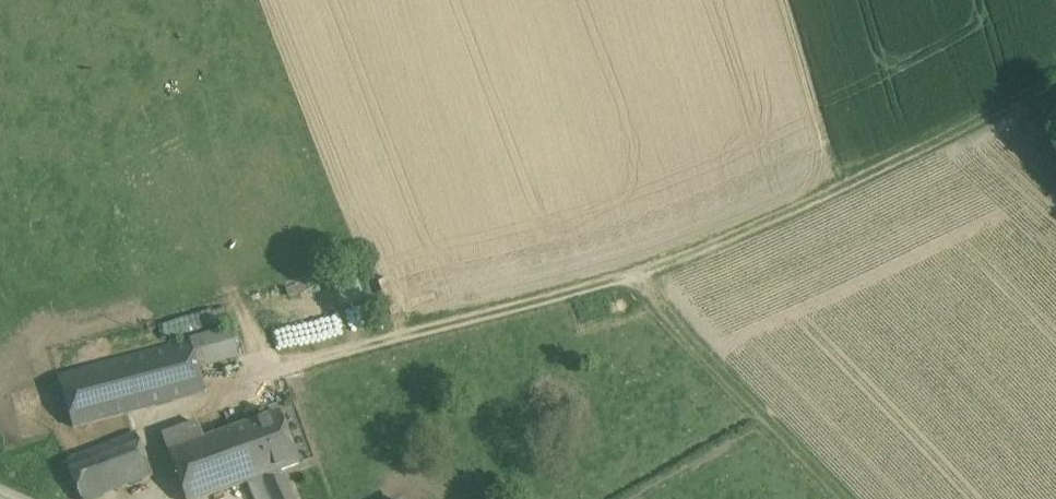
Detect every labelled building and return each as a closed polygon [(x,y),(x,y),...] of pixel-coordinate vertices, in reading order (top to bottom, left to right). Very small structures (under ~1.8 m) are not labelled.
[(306,335),(324,334),(321,284),(304,285),(306,335)] [(231,327),(192,338),(193,342),(199,366),(239,355),(231,327)] [(193,342),(59,380),(72,426),(206,389),(199,366),(193,342)] [(237,410),(257,406),(255,397),(235,401),(237,410)] [(281,408),(228,428),(247,480),(300,460),(281,408)] [(198,421),(161,435),(167,451),(204,437),(198,421)] [(167,451),(185,498),(197,498),(247,480),(228,428),(204,437),(167,451)] [(66,459),(82,498),(97,498),(153,476),(136,434),(66,459)] [(268,498),(294,498),(284,478),(262,486),(268,498)]
